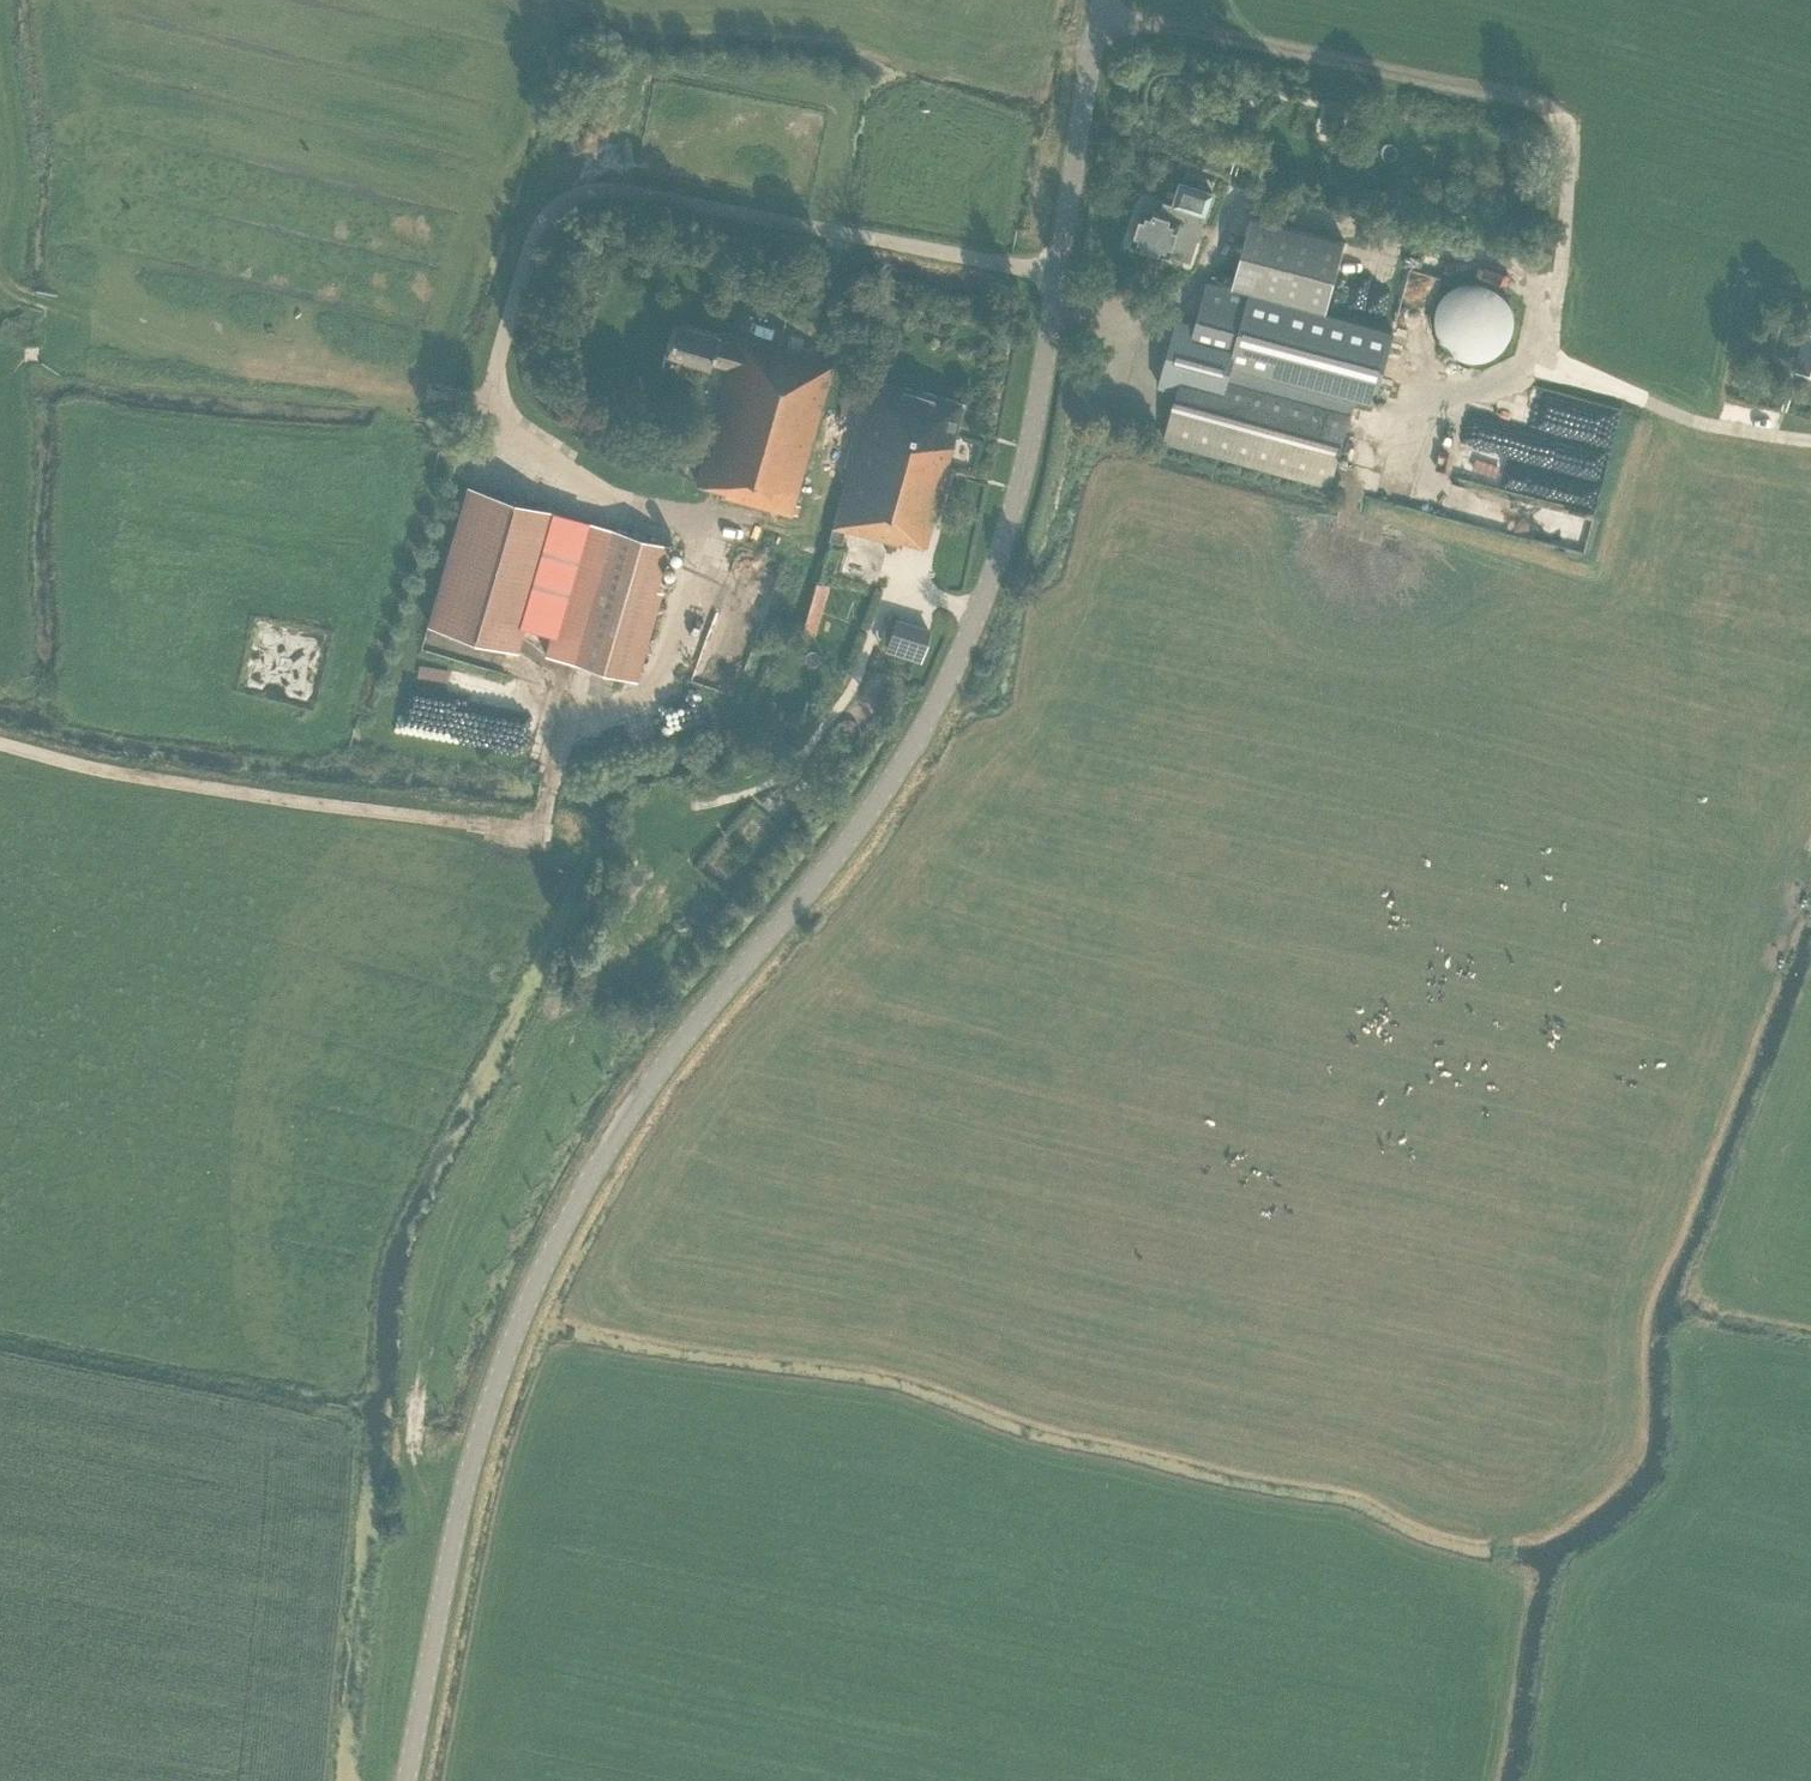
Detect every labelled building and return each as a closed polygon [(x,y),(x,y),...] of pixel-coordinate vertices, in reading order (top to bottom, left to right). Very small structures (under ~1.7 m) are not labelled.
[(1328,107),(1321,130),(1338,135),(1346,113),(1328,107)] [(1191,260),(1206,213),(1208,213),(1216,189),(1180,178),(1173,201),(1164,199),(1160,211),(1144,206),(1132,241),(1181,257),(1191,260)] [(1197,323),(1177,318),(1159,384),(1179,390),(1165,440),(1330,485),(1351,407),(1345,405),(1348,395),(1374,402),(1393,331),(1326,313),(1346,241),(1252,215),(1232,287),(1209,281),(1197,323)] [(1501,354),(1506,351),(1510,349),(1514,346),(1517,342),(1520,338),(1523,334),(1525,329),(1526,325),(1527,320),(1527,315),(1526,310),(1525,305),(1523,300),(1521,296),(1518,292),(1515,288),(1511,285),(1507,283),(1502,280),(1498,279),(1493,278),(1488,277),(1483,278),(1478,279),(1473,280),(1469,282),(1465,285),(1461,288),(1458,291),(1455,295),(1452,300),(1450,304),(1449,309),(1448,314),(1448,319),(1449,324),(1450,328),(1452,333),(1454,337),(1457,341),(1460,345),(1464,348),(1468,351),(1473,353),(1477,355),(1482,356),(1487,356),(1492,356),(1497,355),(1501,354)] [(693,480),(724,489),(723,494),(791,513),(833,363),(737,336),(735,342),(717,337),(718,333),(674,321),(665,352),(709,364),(710,361),(728,366),(716,409),(714,408),(693,480)] [(1804,331),(1795,369),(1810,373),(1810,372),(1810,332),(1804,331)] [(872,377),(829,539),(841,542),(845,529),(901,544),(902,539),(925,545),(963,401),(872,377)] [(468,486),(429,620),(517,645),(556,511),(468,486)] [(636,680),(662,590),(656,588),(669,544),(583,519),(545,653),(636,680)] [(817,624),(832,577),(817,572),(802,620),(817,624)] [(895,622),(886,619),(878,645),(919,656),(932,616),(900,608),(895,622)]
